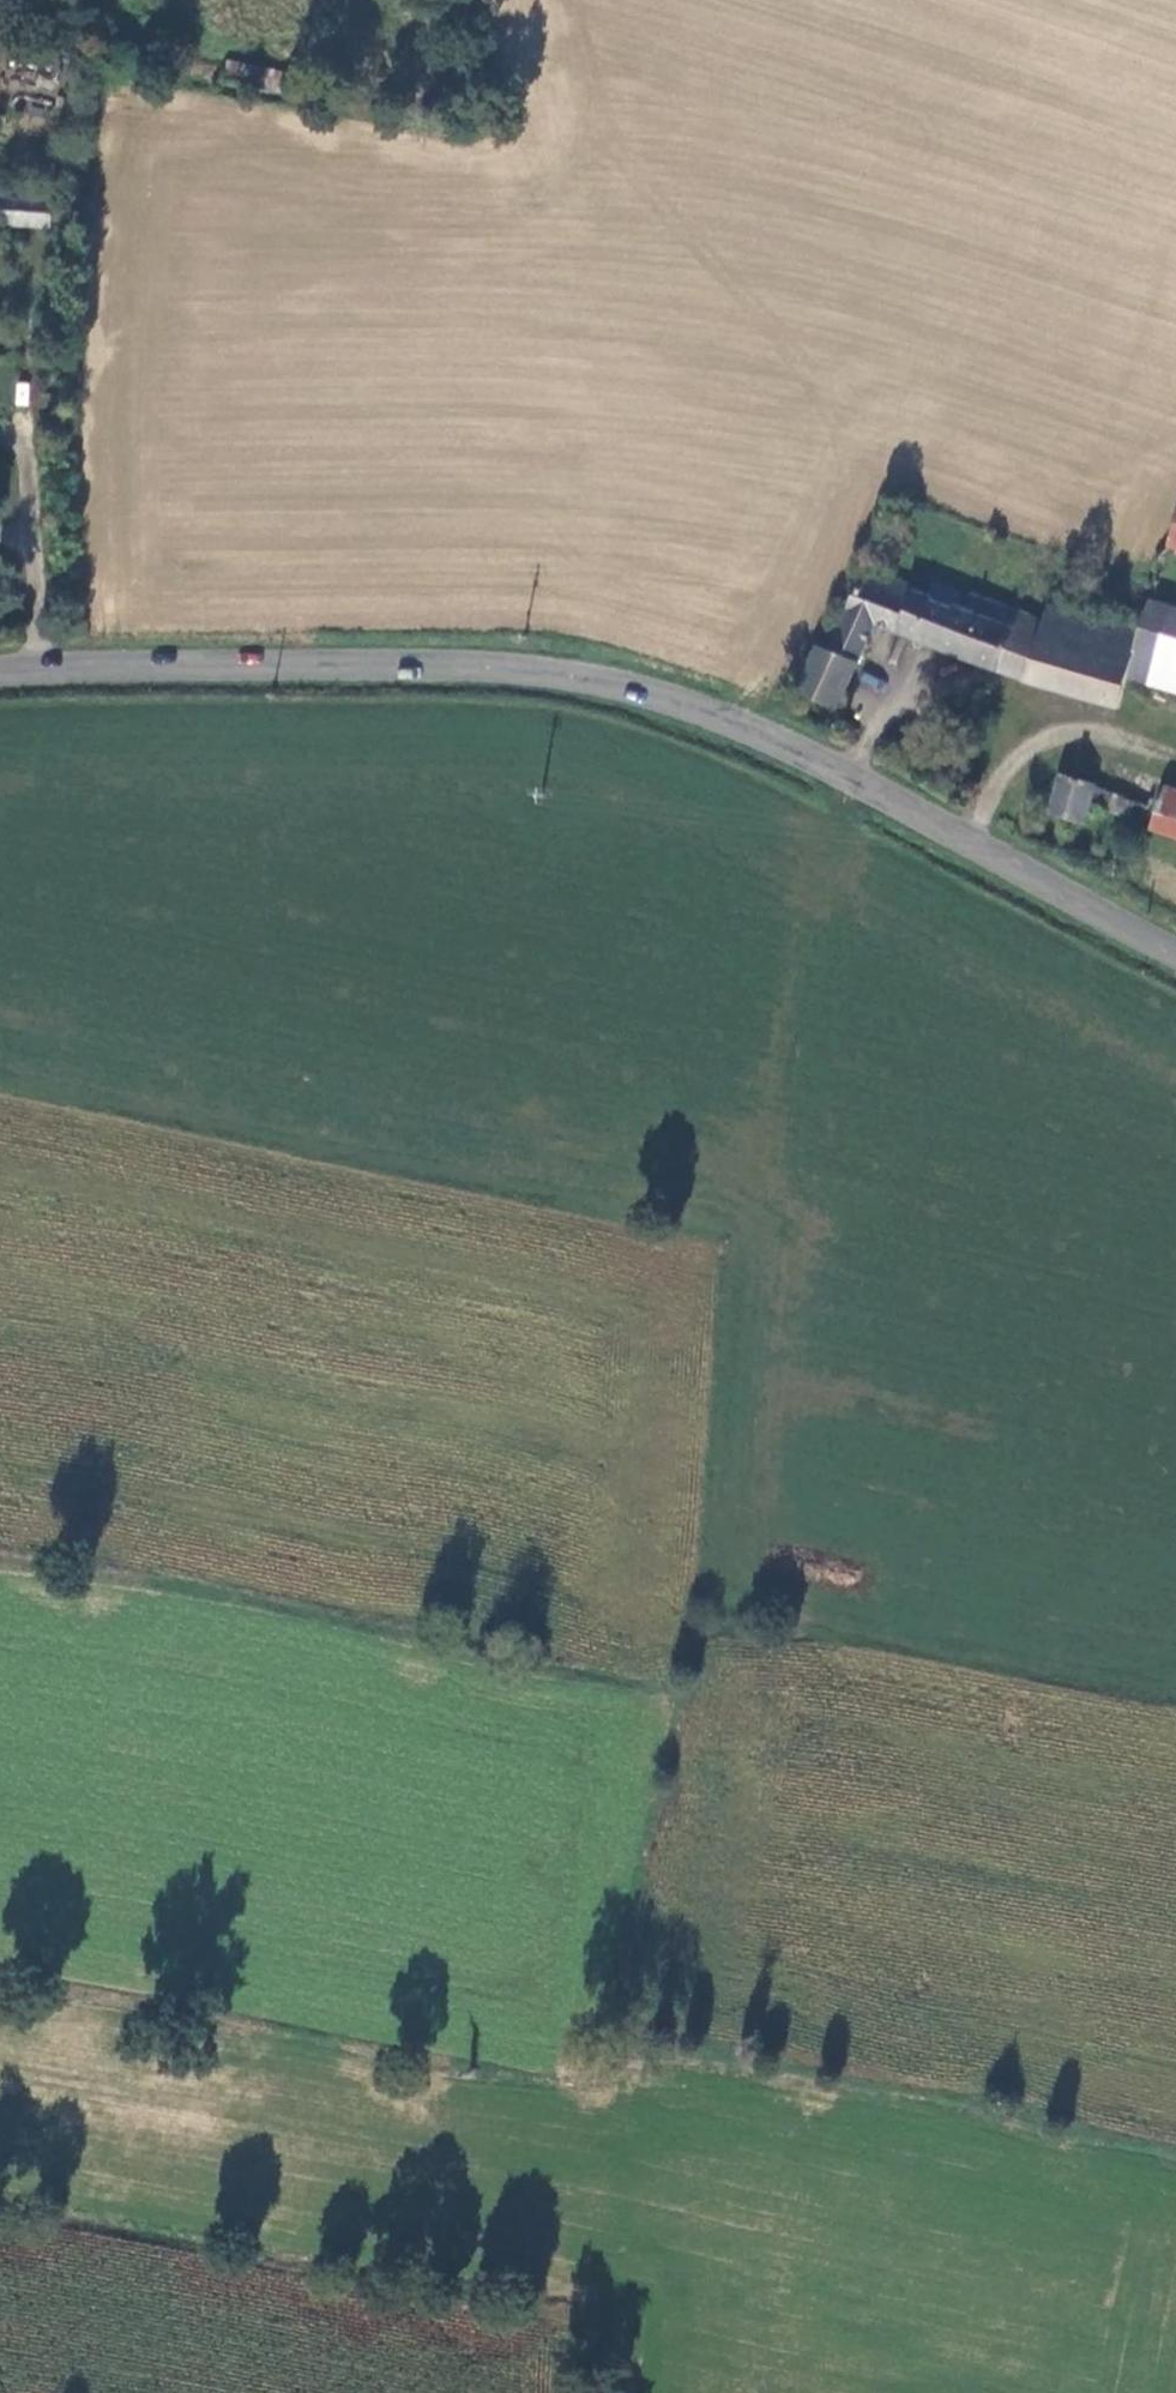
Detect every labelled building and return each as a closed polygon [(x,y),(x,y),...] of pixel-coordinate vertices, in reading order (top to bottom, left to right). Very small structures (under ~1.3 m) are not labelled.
[(288,74),(229,60),(224,82),(283,95),(288,74)] [(3,92),(9,63),(0,61),(0,92),(3,92)] [(0,208),(0,227),(12,228),(12,236),(62,239),(63,212),(14,209),(0,208)] [(1175,537),(1175,500),(1165,533),(1175,537)] [(786,687),(836,708),(878,615),(1108,705),(1120,665),(1175,683),(1175,646),(1139,633),(1036,597),(1030,609),(963,584),(962,587),(923,572),(919,591),(904,584),(906,580),(876,567),(859,561),(825,631),(814,625),(786,687)] [(1152,594),(1139,633),(1175,646),(1175,602),(1152,594)] [(1045,816),(1083,823),(1091,798),(1129,807),(1132,790),(1086,778),(1090,772),(1091,765),(1088,759),(1081,755),(1073,757),(1066,763),(1065,772),(1055,772),(1045,816)] [(1167,780),(1155,824),(1175,832),(1175,783),(1167,780)]
